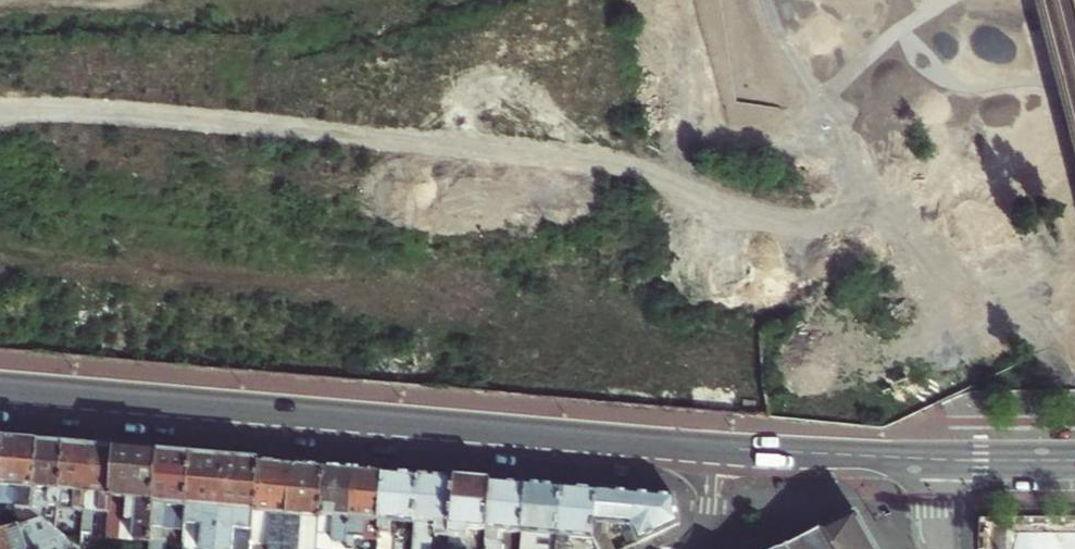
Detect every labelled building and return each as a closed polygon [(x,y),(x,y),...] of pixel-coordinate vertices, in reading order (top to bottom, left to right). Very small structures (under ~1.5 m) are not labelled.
[(0,495),(0,507),(13,508),(13,510),(19,511),(27,527),(42,522),(31,513),(37,446),(26,445),(5,443),(0,495)] [(37,446),(31,513),(42,522),(55,533),(55,532),(58,504),(63,448),(53,447),(37,446)] [(78,449),(63,448),(58,504),(55,532),(81,534),(83,514),(89,450),(78,449)] [(89,450),(83,514),(81,534),(92,535),(94,515),(108,516),(113,452),(104,452),(89,450)] [(149,545),(156,456),(141,455),(113,452),(108,516),(107,536),(118,536),(118,542),(149,545)] [(156,456),(149,545),(148,548),(166,548),(167,543),(163,540),(164,532),(184,533),(184,529),(191,459),(178,458),(156,456)] [(224,462),(208,460),(191,459),(184,529),(202,530),(201,548),(217,548),(224,462)] [(250,547),(257,464),(245,463),(224,462),(217,548),(250,548),(250,547)] [(250,547),(269,548),(268,548),(284,548),(291,467),(280,466),(257,464),(250,547)] [(291,467),(284,548),(316,548),(323,470),(309,469),(291,467)] [(323,470),(316,548),(347,548),(347,545),(348,540),(353,472),(343,471),(323,470)] [(377,542),(382,475),(372,474),(353,472),(348,540),(355,541),(377,542)] [(382,475),(377,542),(377,548),(393,548),(394,539),(391,535),(389,535),(390,524),(414,526),(418,477),(408,477),(382,475)] [(455,480),(442,479),(418,477),(414,526),(412,548),(430,548),(431,542),(426,537),(426,527),(451,529),(455,480)] [(486,532),(490,484),(478,483),(455,480),(451,529),(449,548),(466,548),(468,530),(486,532)] [(486,532),(485,548),(502,548),(502,547),(498,542),(499,533),(522,535),(526,487),(512,485),(490,484),(486,532)] [(526,487),(522,535),(521,548),(539,548),(534,544),(530,544),(530,536),(558,537),(562,489),(550,488),(526,487)] [(595,524),(597,492),(585,491),(562,489),(558,537),(557,548),(573,548),(569,545),(570,539),(593,541),(595,524)] [(597,492),(595,524),(607,525),(606,536),(619,530),(619,526),(630,527),(633,535),(620,541),(623,548),(629,548),(678,526),(673,499),(638,496),(597,492)] [(856,515),(783,548),(877,548),(856,515)] [(55,533),(42,522),(27,527),(0,537),(0,548),(76,548),(55,533)] [(184,529),(184,533),(183,548),(201,548),(202,530),(184,529)] [(1017,532),(1017,548),(1074,548),(1074,534),(1017,532)]
